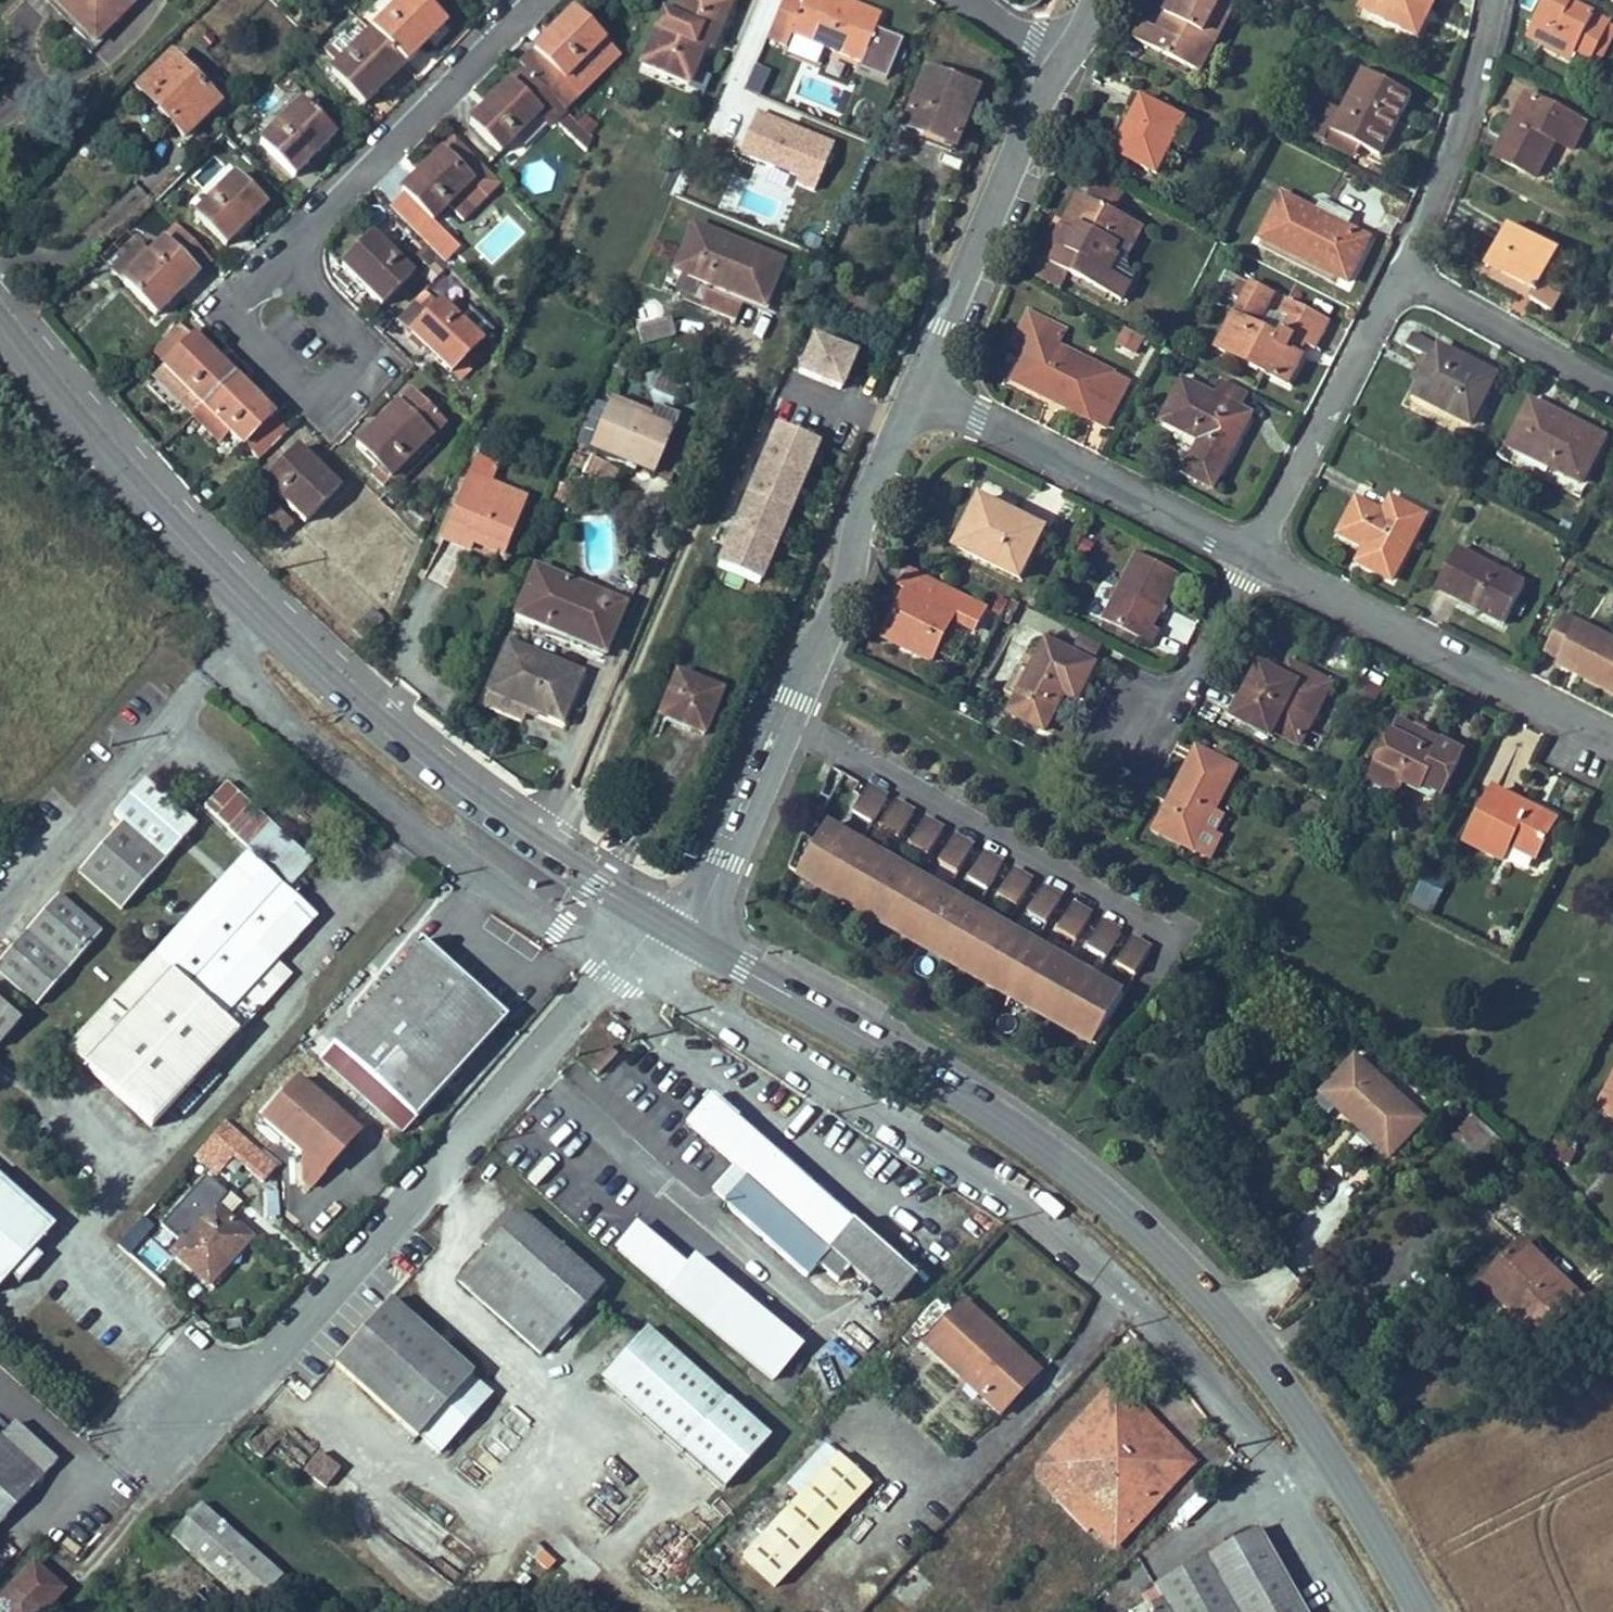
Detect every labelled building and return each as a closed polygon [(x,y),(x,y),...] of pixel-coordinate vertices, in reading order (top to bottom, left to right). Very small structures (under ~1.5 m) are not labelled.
[(80,22),(102,0),(58,0),(80,22)] [(421,0),(403,0),(375,28),(405,59),(443,21),(421,0)] [(679,15),(664,9),(642,62),(683,79),(698,46),(707,50),(727,0),(686,0),(679,15)] [(765,41),(785,48),(790,36),(858,62),(876,16),(836,0),(781,0),(765,41)] [(1144,32),(1214,67),(1223,49),(1208,41),(1216,25),(1223,29),(1238,0),(1197,0),(1189,14),(1174,6),(1166,21),(1153,14),(1144,32)] [(1174,6),(1189,14),(1197,0),(1177,0),(1174,6)] [(1223,29),(1232,33),(1249,0),(1238,0),(1223,29)] [(1289,11),(1294,0),(1266,0),(1289,11)] [(1421,20),(1431,1),(1442,6),(1445,0),(1383,0),(1421,20)] [(1537,25),(1599,56),(1612,29),(1612,15),(1583,0),(1549,0),(1537,25)] [(1431,1),(1421,20),(1432,26),(1442,6),(1431,1)] [(522,63),(524,65),(560,100),(574,86),(567,80),(605,40),(574,10),(522,63)] [(405,59),(375,28),(333,70),(363,100),(405,59)] [(217,103),(168,54),(135,87),(184,136),(217,103)] [(1351,104),(1343,119),(1381,138),(1392,144),(1423,85),(1375,59),(1351,104)] [(752,66),(736,60),(726,85),(742,91),(752,66)] [(524,65),(471,118),(502,150),(541,112),(554,125),(560,120),(589,148),(595,133),(560,100),(524,65)] [(745,94),(760,100),(770,75),(755,69),(745,94)] [(957,147),(976,99),(926,78),(901,139),(923,149),(929,136),(929,135),(957,147)] [(1536,84),(1502,148),(1546,171),(1564,136),(1580,145),(1596,116),(1536,84)] [(1151,92),(1125,143),(1170,166),(1196,115),(1151,92)] [(1343,119),(1351,104),(1334,94),(1317,126),(1372,155),(1381,138),(1343,119)] [(334,136),(299,103),(261,144),(295,176),(334,136)] [(754,165),(747,183),(792,200),(796,191),(817,199),(836,147),(755,116),(738,159),(754,165)] [(440,149),(404,187),(437,219),(450,206),(467,222),(491,197),(440,149)] [(236,170),(195,212),(228,244),(269,202),(236,170)] [(1140,210),(1128,204),(1136,189),(1103,172),(1096,187),(1079,218),(1073,215),(1051,256),(1073,267),(1126,295),(1137,273),(1121,264),(1131,246),(1123,242),(1140,210)] [(1089,183),(1073,215),(1079,218),(1096,187),(1089,183)] [(1285,184),(1264,225),(1358,273),(1379,232),(1285,184)] [(1154,217),(1140,210),(1123,242),(1131,246),(1137,249),(1154,217)] [(1586,256),(1519,219),(1510,235),(1521,242),(1507,267),(1545,288),(1541,296),(1558,306),(1586,256)] [(780,261),(692,222),(670,269),(705,285),(697,304),(731,319),(739,301),(758,309),(780,261)] [(410,269),(373,232),(341,264),(379,301),(410,269)] [(1521,242),(1510,235),(1496,260),(1507,267),(1521,242)] [(134,241),(106,269),(156,317),(197,273),(164,241),(149,255),(134,241)] [(1073,267),(1051,256),(1041,275),(1063,286),(1073,267)] [(1545,288),(1507,267),(1503,275),(1541,296),(1545,288)] [(1279,286),(1255,273),(1221,336),(1295,376),(1315,338),(1321,341),(1336,313),(1294,291),(1288,303),(1300,309),(1290,329),(1264,315),(1279,286)] [(1038,293),(1018,329),(1039,340),(1051,319),(1068,328),(1076,313),(1038,293)] [(481,341),(442,303),(412,334),(451,372),(481,341)] [(673,316),(643,328),(650,346),(680,334),(673,316)] [(1039,340),(1025,367),(1115,415),(1140,368),(1068,328),(1051,319),(1039,340)] [(182,323),(152,353),(166,367),(156,377),(183,406),(193,396),(203,406),(233,376),(182,323)] [(1497,364),(1421,324),(1414,338),(1421,342),(1432,348),(1418,374),(1414,383),(1471,413),(1497,364)] [(1114,348),(1138,360),(1147,342),(1124,329),(1114,348)] [(845,393),(860,359),(818,341),(803,375),(845,393)] [(1432,348),(1421,342),(1407,368),(1418,374),(1432,348)] [(644,400),(674,408),(681,380),(652,372),(644,400)] [(1200,461),(1228,476),(1255,424),(1239,416),(1249,397),(1254,387),(1234,377),(1226,392),(1191,374),(1177,403),(1219,425),(1200,461)] [(291,437),(233,376),(203,406),(193,415),(218,441),(227,432),(260,466),(291,437)] [(1532,385),(1507,430),(1579,470),(1604,425),(1532,385)] [(406,389),(354,444),(396,485),(436,443),(429,437),(442,423),(406,389)] [(1239,416),(1255,424),(1264,405),(1249,397),(1239,416)] [(690,445),(608,403),(587,445),(668,487),(690,445)] [(761,588),(821,448),(780,431),(720,570),(761,588)] [(332,490),(293,448),(258,481),(298,522),(332,490)] [(525,502),(466,476),(441,531),(500,557),(525,502)] [(1425,508),(1389,489),(1379,506),(1354,492),(1337,525),(1363,540),(1356,554),(1391,572),(1425,508)] [(990,493),(965,542),(1029,576),(1054,527),(990,493)] [(277,506),(259,520),(280,547),(298,533),(277,506)] [(1503,619),(1525,579),(1453,540),(1435,573),(1462,588),(1462,589),(1458,596),(1503,619)] [(1146,551),(1111,619),(1164,646),(1171,631),(1163,626),(1190,574),(1146,551)] [(991,599),(920,561),(910,580),(922,586),(897,633),(945,658),(968,615),(979,620),(991,599)] [(619,606),(528,567),(507,616),(598,655),(619,606)] [(1558,605),(1541,637),(1557,646),(1580,658),(1576,665),(1612,684),(1612,634),(1558,605)] [(1103,663),(1056,638),(1048,654),(1033,646),(1012,686),(1026,693),(1017,711),(1056,731),(1076,692),(1085,697),(1103,663)] [(579,675),(506,644),(485,692),(558,723),(579,675)] [(1554,653),(1576,665),(1580,658),(1557,646),(1554,653)] [(1298,666),(1291,680),(1305,688),(1312,673),(1298,666)] [(1269,669),(1243,721),(1282,741),(1284,736),(1311,750),(1341,688),(1312,673),(1305,688),(1291,680),(1269,669)] [(671,679),(652,721),(696,741),(715,698),(671,679)] [(1478,746),(1412,711),(1376,778),(1406,794),(1416,776),(1451,796),(1478,746)] [(1206,748),(1164,830),(1221,859),(1231,839),(1226,836),(1215,831),(1224,812),(1246,768),(1206,748)] [(877,818),(892,793),(873,782),(858,808),(877,818)] [(125,914),(202,831),(149,783),(118,816),(129,826),(83,875),(125,914)] [(1563,824),(1500,789),(1471,840),(1511,862),(1519,847),(1542,861),(1563,824)] [(315,854),(251,797),(226,825),(289,882),(315,854)] [(903,835),(918,809),(899,798),(885,824),(903,835)] [(1235,818),(1224,812),(1215,831),(1226,836),(1235,818)] [(932,852),(947,827),(929,815),(914,841),(932,852)] [(845,827),(832,819),(830,824),(843,831),(845,827)] [(1019,936),(1006,929),(1009,924),(992,914),(989,919),(977,911),(979,907),(963,897),(960,901),(947,894),(950,889),(934,880),(931,884),(918,876),(921,872),(905,862),(902,867),(889,859),(891,854),(877,846),(875,851),(862,843),(865,839),(845,827),(843,831),(830,824),(822,837),(808,830),(794,866),(808,874),(815,863),(835,875),(829,887),(837,892),(844,880),(865,893),(858,904),(862,907),(867,909),(873,898),(894,910),(887,922),(892,924),(896,927),(903,915),(924,927),(917,939),(921,942),(925,944),(932,932),(953,945),(946,957),(951,959),(955,961),(962,950),(983,962),(976,974),(980,976),(984,979),(991,967),(1012,980),(1005,991),(1009,994),(1014,996),(1021,985),(1042,997),(1035,1009),(1039,1011),(1043,1014),(1050,1002),(1071,1015),(1064,1026),(1073,1031),(1079,1020),(1100,1032),(1094,1044),(1101,1048),(1112,1028),(1108,1025),(1126,994),(1109,984),(1106,989),(1094,981),(1096,977),(1080,967),(1077,971),(1064,964),(1067,959),(1051,949),(1048,954),(1035,946),(1038,942),(1022,932),(1019,936)] [(962,870),(977,844),(958,833),(943,858),(962,870)] [(877,846),(865,839),(862,843),(875,851),(877,846)] [(243,847),(149,952),(64,1046),(151,1125),(236,1030),(219,1015),(231,1002),(248,1017),(280,981),(264,967),(315,912),(243,847)] [(991,887),(1006,862),(987,850),(972,876),(991,887)] [(905,862),(891,854),(889,859),(902,867),(905,862)] [(835,875),(815,863),(808,874),(829,887),(835,875)] [(1021,905),(1036,879),(1017,868),(1002,894),(1021,905)] [(934,880),(921,872),(918,876),(931,884),(934,880)] [(865,893),(844,880),(837,892),(858,904),(865,893)] [(1050,922),(1065,896),(1046,885),(1031,911),(1050,922)] [(963,897),(950,889),(947,894),(960,901),(963,897)] [(887,922),(894,910),(873,898),(867,909),(887,922)] [(62,899),(0,968),(0,973),(39,1008),(104,936),(62,899)] [(1079,939),(1094,914),(1075,903),(1060,928),(1079,939)] [(992,914),(979,907),(977,911),(989,919),(992,914)] [(917,939),(924,927),(903,915),(896,927),(917,939)] [(1108,957),(1123,931),(1105,920),(1090,946),(1108,957)] [(1022,932),(1009,924),(1006,929),(1019,936),(1022,932)] [(946,957),(953,945),(932,932),(925,944),(946,957)] [(415,938),(331,1031),(349,1046),(396,1089),(411,1103),(495,1010),(415,938)] [(1138,974),(1153,949),(1134,938),(1119,963),(1138,974)] [(1051,949),(1038,942),(1035,946),(1048,954),(1051,949)] [(976,974),(983,962),(962,950),(955,961),(976,974)] [(1080,967),(1067,959),(1064,964),(1077,971),(1080,967)] [(1005,991),(1012,980),(991,967),(984,979),(1005,991)] [(1109,984),(1096,977),(1094,981),(1106,989),(1109,984)] [(1035,1009),(1042,997),(1021,985),(1014,996),(1035,1009)] [(25,1021),(0,1000),(0,1050),(25,1021)] [(231,1002),(219,1015),(236,1030),(248,1017),(231,1002)] [(1064,1026),(1071,1015),(1050,1002),(1043,1014),(1064,1026)] [(1094,1044),(1100,1032),(1079,1020),(1073,1031),(1094,1044)] [(574,1066),(584,1056),(573,1045),(563,1056),(574,1066)] [(396,1089),(349,1046),(332,1065),(380,1106),(396,1089)] [(1436,1129),(1368,1067),(1325,1115),(1340,1129),(1348,1120),(1369,1140),(1356,1154),(1369,1166),(1382,1151),(1400,1168),(1436,1129)] [(358,1123),(297,1070),(262,1110),(302,1144),(304,1173),(310,1178),(358,1123)] [(917,1277),(711,1095),(687,1121),(753,1179),(732,1203),(813,1275),(823,1263),(845,1282),(857,1269),(895,1302),(917,1277)] [(213,1166),(243,1133),(223,1115),(193,1148),(213,1166)] [(0,1168),(0,1280),(56,1219),(0,1168)] [(183,1232),(170,1246),(206,1278),(219,1262),(213,1257),(242,1225),(212,1199),(223,1187),(202,1169),(158,1219),(174,1233),(179,1228),(183,1232)] [(533,1342),(593,1275),(513,1202),(452,1268),(533,1342)] [(689,1265),(639,1222),(619,1245),(630,1255),(656,1277),(676,1291),(692,1303),(776,1374),(808,1338),(703,1249),(689,1265)] [(248,1230),(242,1225),(213,1257),(219,1262),(248,1230)] [(1589,1316),(1526,1252),(1496,1282),(1531,1318),(1520,1330),(1547,1357),(1589,1316)] [(1531,1318),(1496,1282),(1484,1294),(1520,1330),(1531,1318)] [(1006,1400),(1048,1352),(975,1287),(932,1335),(1006,1400)] [(415,1432),(467,1374),(384,1299),(332,1358),(415,1432)] [(614,1383),(661,1332),(641,1314),(594,1365),(614,1383)] [(762,1425),(661,1332),(614,1383),(715,1475),(762,1425)] [(1134,1424),(1101,1394),(1026,1478),(1045,1495),(1040,1501),(1079,1535),(1083,1530),(1105,1549),(1170,1475),(1171,1456),(1134,1424)] [(54,1449),(11,1413),(0,1426),(0,1512),(54,1449)] [(880,1477),(846,1446),(753,1549),(787,1580),(880,1477)] [(317,1454),(301,1476),(326,1493),(341,1472),(317,1454)] [(177,1527),(258,1598),(289,1562),(208,1491),(177,1527)] [(637,1569),(658,1588),(700,1544),(680,1524),(637,1569)] [(1257,1533),(1155,1591),(1160,1600),(1146,1608),(1148,1611),(1302,1611),(1257,1533)] [(34,1568),(0,1606),(0,1611),(44,1611),(61,1592),(34,1568)]
